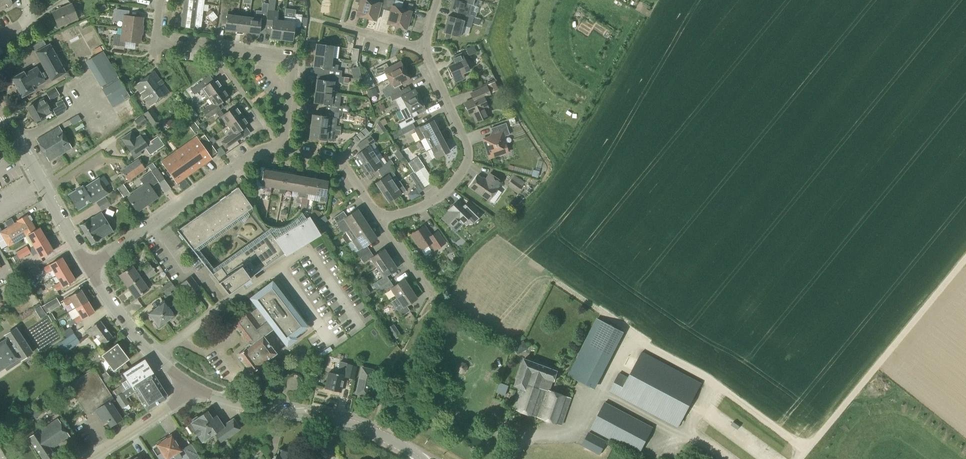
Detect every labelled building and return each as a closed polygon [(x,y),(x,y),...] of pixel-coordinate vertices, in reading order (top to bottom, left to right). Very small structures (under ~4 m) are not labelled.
[(6,4),(7,7),(4,9),(4,10),(10,7),(11,6),(11,5),(12,5),(12,4),(12,3),(12,2),(11,1),(11,0),(0,0),(0,8),(6,4)] [(371,1),(371,0),(355,0),(354,3),(360,4),(356,17),(366,19),(371,1)] [(388,0),(380,0),(379,3),(371,1),(366,19),(376,22),(380,9),(385,10),(388,0)] [(402,10),(393,7),(395,0),(388,0),(385,10),(391,12),(387,25),(397,28),(402,10)] [(477,0),(464,0),(463,0),(462,0),(454,0),(454,1),(452,1),(449,11),(460,14),(469,16),(469,15),(472,5),(476,6),(478,0),(477,0)] [(58,27),(78,19),(71,4),(52,12),(58,27)] [(202,18),(204,7),(184,4),(183,16),(202,18)] [(402,10),(397,28),(406,30),(413,6),(408,4),(406,11),(402,10)] [(122,28),(141,31),(143,18),(129,16),(129,11),(116,9),(115,20),(123,21),(122,28)] [(284,22),(284,21),(277,21),(278,11),(274,11),(268,10),(267,10),(265,17),(267,17),(266,23),(273,23),(271,38),(282,40),(284,22)] [(267,17),(265,17),(261,16),(261,12),(256,11),(255,19),(249,18),(247,33),(258,34),(259,28),(265,29),(266,23),(267,17)] [(236,34),(238,16),(227,15),(227,12),(221,12),(220,24),(226,25),(226,30),(236,32),(235,34),(236,34)] [(284,22),(282,40),(293,41),(294,26),(301,27),(302,15),(295,14),(295,18),(284,16),(284,21),(284,22)] [(474,17),(469,15),(469,16),(460,14),(459,20),(447,17),(443,33),(460,38),(461,34),(464,27),(469,28),(470,28),(474,17)] [(201,28),(202,18),(183,16),(181,27),(193,29),(194,27),(201,28)] [(247,33),(249,18),(238,16),(236,34),(243,35),(243,32),(247,33)] [(3,32),(8,26),(4,22),(0,26),(0,29),(3,32)] [(464,27),(461,34),(468,35),(469,28),(464,27)] [(140,43),(141,31),(122,28),(121,36),(114,35),(113,40),(112,45),(126,46),(126,41),(140,43)] [(43,40),(31,46),(34,52),(46,45),(43,40)] [(63,75),(66,73),(50,43),(46,45),(34,52),(51,82),(63,75)] [(315,56),(333,58),(334,46),(317,44),(315,56)] [(96,55),(103,51),(100,47),(94,50),(96,55)] [(454,83),(464,79),(462,74),(469,71),(461,54),(451,59),(454,64),(447,67),(454,83)] [(332,64),(333,58),(315,56),(314,68),(326,69),(326,75),(331,76),(341,77),(342,71),(337,70),(338,65),(332,64)] [(388,80),(404,71),(399,62),(388,68),(385,64),(373,70),(376,76),(384,72),(388,80)] [(45,82),(36,67),(24,73),(23,72),(11,79),(21,98),(34,91),(32,88),(45,82)] [(150,107),(169,93),(154,71),(134,85),(150,107)] [(394,94),(397,92),(400,91),(398,86),(409,80),(404,71),(388,80),(390,84),(381,91),(385,98),(389,96),(394,94)] [(344,77),(341,77),(331,76),(330,82),(317,80),(316,92),(333,94),(335,82),(343,83),(344,77)] [(209,99),(224,88),(217,78),(205,87),(201,82),(190,90),(194,95),(202,89),(209,99)] [(130,97),(119,79),(102,90),(109,102),(121,95),(124,100),(130,97)] [(366,89),(374,85),(371,79),(365,82),(366,89)] [(491,93),(498,90),(494,82),(488,85),(491,93)] [(50,101),(59,95),(54,87),(45,93),(50,101)] [(488,93),(486,87),(470,94),(472,100),(464,103),(469,115),(472,114),(475,122),(486,118),(485,117),(481,110),(487,107),(482,96),(488,93)] [(224,88),(209,99),(212,104),(202,111),(208,119),(220,110),(217,106),(230,97),(224,88)] [(404,88),(400,91),(397,92),(394,94),(389,96),(392,101),(394,100),(400,110),(406,107),(419,100),(414,90),(407,93),(404,88)] [(339,113),(348,114),(349,107),(339,106),(340,95),(333,94),(316,92),(314,103),(327,105),(326,111),(339,113)] [(35,122),(44,117),(52,113),(43,98),(36,102),(27,107),(35,122)] [(64,113),(66,107),(62,100),(55,104),(57,107),(52,110),(56,117),(64,113)] [(405,120),(398,124),(400,129),(414,121),(412,117),(424,110),(419,100),(406,107),(400,110),(405,120)] [(228,125),(243,115),(237,106),(222,116),(228,125)] [(123,119),(132,113),(128,107),(119,113),(123,119)] [(153,129),(161,123),(151,108),(143,114),(153,129)] [(338,118),(339,113),(326,111),(325,117),(313,115),(311,127),(335,130),(336,118),(338,118)] [(72,126),(81,121),(78,115),(62,124),(64,128),(71,124),(72,126)] [(138,127),(146,121),(142,115),(134,121),(138,127)] [(243,115),(228,125),(232,130),(226,133),(228,136),(220,142),(225,149),(241,137),(238,133),(250,124),(243,115)] [(420,141),(438,132),(433,121),(420,128),(419,126),(413,129),(420,141)] [(490,159),(509,152),(504,137),(509,135),(505,123),(490,129),(493,136),(483,139),(490,159)] [(49,162),(72,148),(59,126),(36,140),(49,162)] [(340,130),(335,130),(311,127),(310,138),(327,141),(327,140),(334,141),(334,135),(340,136),(340,130)] [(357,143),(369,132),(365,128),(353,138),(357,143)] [(392,140),(403,134),(400,129),(390,135),(392,140)] [(135,138),(130,132),(121,138),(125,145),(133,156),(135,159),(142,154),(140,151),(144,148),(148,153),(159,145),(154,138),(152,140),(151,139),(150,140),(144,132),(140,135),(135,138)] [(430,149),(444,141),(438,132),(420,141),(418,142),(424,152),(430,148),(430,149)] [(360,166),(376,156),(370,146),(375,143),(370,136),(358,145),(362,151),(356,155),(358,158),(356,160),(360,166)] [(177,184),(211,159),(196,137),(161,161),(177,184)] [(444,141),(430,149),(435,159),(449,152),(444,141)] [(226,153),(221,147),(216,150),(221,157),(226,153)] [(381,164),(376,156),(360,166),(365,173),(367,171),(369,174),(376,170),(379,174),(389,167),(386,163),(382,165),(381,164)] [(413,160),(420,170),(424,167),(418,157),(413,160)] [(128,165),(135,176),(145,170),(137,159),(128,165)] [(414,174),(420,170),(413,160),(407,163),(413,172),(414,174)] [(128,181),(135,176),(128,165),(121,170),(128,181)] [(158,183),(164,179),(156,167),(156,168),(151,171),(139,180),(142,184),(132,192),(133,194),(127,198),(132,205),(133,204),(138,211),(158,197),(151,187),(157,182),(158,183)] [(382,193),(395,184),(394,184),(399,181),(389,167),(379,174),(382,178),(375,183),(382,193)] [(263,180),(258,180),(256,189),(264,191),(265,186),(273,187),(275,173),(265,171),(263,180)] [(420,181),(414,174),(413,172),(408,175),(415,184),(420,181)] [(281,194),(283,194),(286,175),(275,173),(273,187),(279,188),(278,193),(281,194)] [(502,183),(489,174),(484,181),(477,176),(469,187),(489,200),(502,183)] [(283,194),(284,195),(285,189),(294,191),(297,176),(293,176),(286,175),(283,194)] [(298,192),(297,197),(304,198),(308,175),(303,175),(303,178),(297,176),(294,191),(298,192)] [(304,198),(307,199),(308,193),(316,194),(318,180),(312,179),(313,176),(308,175),(304,198)] [(518,192),(524,182),(514,175),(507,185),(518,192)] [(109,184),(104,176),(99,179),(99,178),(84,188),(83,186),(69,195),(78,209),(91,201),(92,203),(108,193),(104,187),(109,184)] [(326,201),(329,179),(325,178),(324,181),(318,180),(316,194),(321,195),(320,200),(326,201)] [(395,184),(382,193),(388,203),(401,194),(406,191),(402,186),(398,189),(395,184)] [(409,192),(413,199),(422,194),(418,186),(409,192)] [(192,250),(252,208),(252,207),(238,188),(177,231),(192,250)] [(115,196),(119,193),(117,189),(109,194),(111,197),(114,195),(115,196)] [(261,199),(262,193),(252,191),(251,198),(261,199)] [(101,211),(110,206),(105,197),(95,202),(101,211)] [(482,214),(469,201),(464,207),(458,200),(448,210),(449,211),(441,219),(452,230),(460,221),(462,224),(468,218),(473,223),(482,214)] [(343,234),(344,233),(350,229),(364,220),(358,210),(347,217),(343,211),(333,218),(337,224),(336,224),(338,226),(338,227),(340,231),(341,232),(343,234)] [(91,245),(112,231),(101,213),(79,226),(91,245)] [(35,230),(30,221),(32,219),(29,215),(27,216),(26,215),(17,221),(18,223),(4,231),(2,232),(0,229),(0,233),(8,247),(27,235),(35,230)] [(286,255),(321,234),(310,217),(274,239),(271,233),(212,275),(227,294),(284,253),(286,255)] [(357,238),(370,229),(364,220),(350,229),(344,233),(346,237),(353,232),(356,238),(357,238)] [(430,236),(424,226),(410,235),(420,250),(427,246),(431,252),(445,243),(437,231),(430,236)] [(34,247),(46,239),(39,228),(35,230),(27,235),(34,247)] [(359,258),(370,251),(366,246),(377,239),(370,229),(357,238),(356,238),(351,241),(358,251),(355,252),(359,258)] [(46,239),(34,247),(38,254),(40,258),(53,251),(50,247),(46,239)] [(17,256),(29,249),(27,246),(15,253),(17,256)] [(29,249),(17,256),(19,259),(30,253),(29,249)] [(376,268),(390,259),(384,250),(374,257),(370,251),(359,258),(363,263),(370,258),(376,268)] [(56,276),(68,269),(61,257),(49,264),(43,268),(46,274),(52,270),(56,276)] [(380,288),(390,281),(386,276),(397,269),(390,259),(376,268),(383,278),(375,282),(380,288)] [(146,274),(153,269),(159,265),(156,261),(142,269),(146,274)] [(38,266),(24,273),(30,282),(33,280),(31,278),(42,272),(38,266)] [(127,287),(140,278),(132,267),(119,276),(127,287)] [(68,269),(56,276),(60,282),(53,286),(56,291),(63,287),(75,280),(68,269)] [(153,269),(146,274),(149,278),(156,274),(153,269)] [(189,295),(200,288),(191,276),(181,284),(189,295)] [(140,278),(127,287),(135,299),(148,289),(140,278)] [(396,299),(410,290),(403,280),(393,287),(390,281),(380,288),(382,292),(383,293),(389,288),(390,289),(396,299)] [(165,295),(175,288),(170,281),(160,288),(165,295)] [(306,327),(271,283),(262,290),(265,295),(254,303),(258,307),(250,313),(246,309),(230,321),(248,344),(245,347),(246,348),(237,354),(251,373),(260,367),(259,366),(276,354),(263,337),(274,328),(287,345),(295,339),(293,336),(306,327)] [(37,295),(43,292),(40,286),(33,290),(36,296),(37,295)] [(75,308),(87,301),(80,290),(68,297),(62,300),(65,306),(72,302),(75,308)] [(406,306),(416,299),(410,290),(396,299),(390,303),(400,318),(410,311),(406,306)] [(56,298),(42,306),(46,313),(60,305),(56,298)] [(87,301),(75,308),(79,315),(73,319),(76,324),(82,320),(94,313),(87,301)] [(168,308),(164,301),(148,313),(154,321),(153,323),(155,327),(158,326),(159,328),(175,316),(174,316),(181,311),(175,303),(168,308)] [(112,337),(99,321),(86,331),(91,338),(95,335),(103,344),(112,337)] [(61,333),(64,338),(73,332),(69,327),(61,333)] [(16,328),(4,336),(6,338),(0,342),(0,371),(5,368),(7,370),(21,361),(21,360),(32,353),(16,328)] [(80,342),(74,333),(56,345),(63,354),(80,342)] [(317,350),(324,346),(322,341),(314,345),(317,350)] [(520,351),(528,346),(524,341),(517,346),(520,351)] [(113,371),(128,359),(117,343),(101,355),(113,371)] [(320,358),(332,350),(329,347),(318,355),(320,358)] [(702,383),(641,351),(628,377),(619,373),(609,392),(678,428),(702,383)] [(549,392),(549,391),(553,381),(554,381),(557,371),(524,359),(515,386),(520,388),(525,390),(527,384),(549,392)] [(131,386),(153,373),(144,360),(123,373),(131,386)] [(354,379),(357,366),(339,361),(336,374),(329,372),(325,389),(326,389),(326,391),(331,392),(332,391),(340,392),(343,377),(354,379)] [(595,389),(602,375),(575,361),(573,364),(567,376),(595,389)] [(461,362),(457,364),(455,368),(457,372),(461,374),(465,372),(467,368),(466,364),(461,362)] [(121,419),(110,401),(113,399),(94,368),(68,386),(87,416),(95,411),(103,423),(107,421),(111,426),(121,419)] [(366,396),(372,370),(362,368),(357,393),(366,396)] [(131,386),(114,397),(122,408),(129,403),(125,398),(135,392),(147,410),(166,399),(166,395),(153,373),(131,386)] [(320,391),(314,382),(308,386),(314,395),(320,391)] [(571,398),(549,391),(549,392),(527,384),(525,390),(520,388),(513,408),(561,425),(571,398)] [(49,399),(42,403),(46,410),(53,406),(49,399)] [(639,455),(653,427),(605,402),(590,429),(639,455)] [(212,418),(207,412),(198,418),(195,417),(191,420),(191,423),(191,424),(187,427),(191,433),(193,431),(201,442),(213,433),(220,443),(241,429),(234,419),(223,426),(216,416),(212,418)] [(57,419),(38,431),(28,438),(42,458),(52,458),(55,457),(51,450),(70,437),(57,419)] [(599,456),(607,441),(589,432),(581,446),(599,456)] [(171,436),(162,442),(161,440),(157,442),(158,444),(157,445),(152,449),(156,456),(161,453),(166,458),(167,458),(173,455),(175,458),(179,458),(181,457),(178,452),(180,450),(171,436)] [(198,456),(191,444),(183,449),(189,458),(193,458),(198,456)] [(295,454),(287,452),(287,451),(278,449),(277,456),(276,456),(275,458),(294,458),(295,454)]
